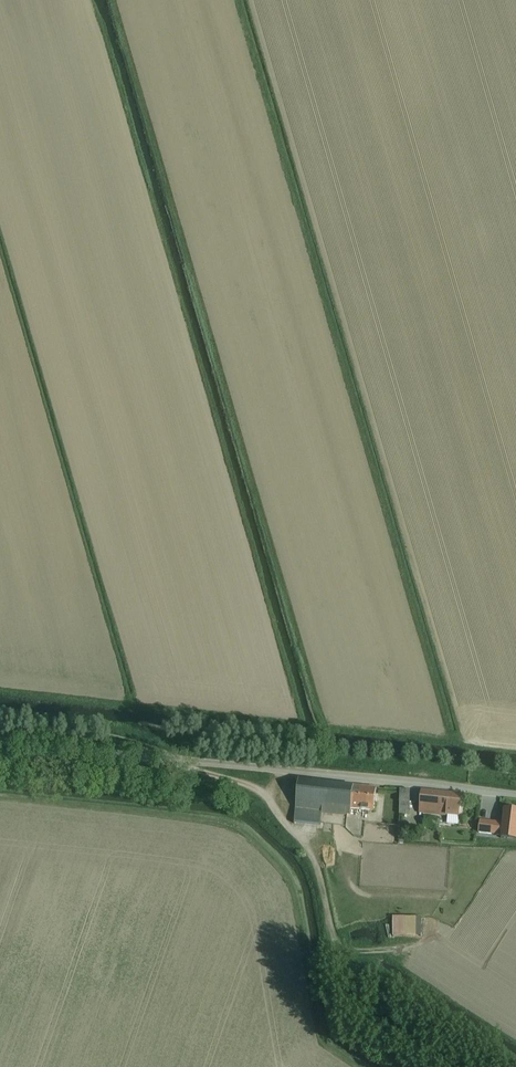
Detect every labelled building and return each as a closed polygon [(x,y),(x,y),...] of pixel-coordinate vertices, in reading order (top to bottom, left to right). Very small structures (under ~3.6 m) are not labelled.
[(320,824),(321,813),(345,816),(346,812),(351,813),(352,808),(374,811),(377,787),(299,779),(296,808),(295,822),(320,824)] [(400,802),(399,813),(410,814),(410,803),(411,790),(401,789),(400,802)] [(458,815),(460,815),(462,794),(422,790),(420,812),(447,814),(447,822),(458,823),(458,815)] [(501,837),(515,839),(515,808),(504,807),(502,827),(501,831),(501,837)] [(437,828),(438,816),(424,815),(423,826),(437,828)] [(480,820),(479,832),(499,834),(500,831),(501,831),(502,827),(500,826),(501,822),(480,820)] [(393,915),(393,928),(392,935),(414,935),(421,935),(421,915),(393,915)]
